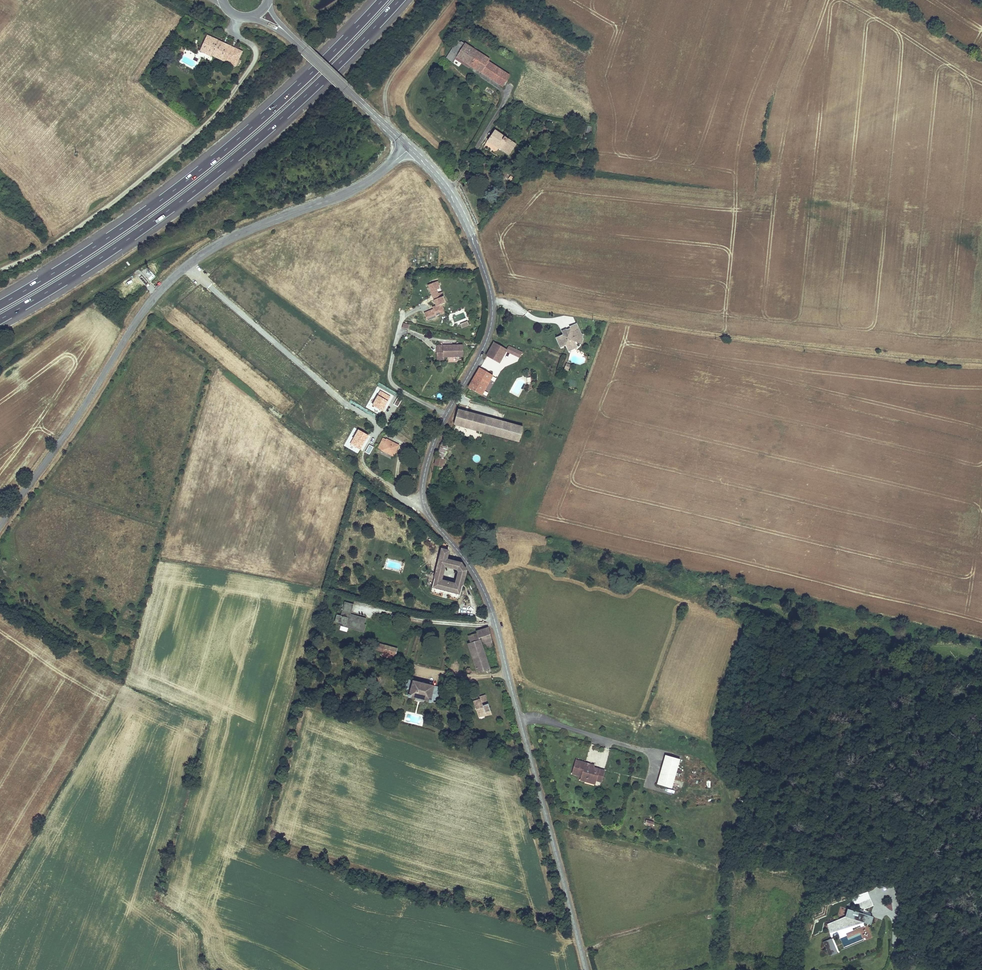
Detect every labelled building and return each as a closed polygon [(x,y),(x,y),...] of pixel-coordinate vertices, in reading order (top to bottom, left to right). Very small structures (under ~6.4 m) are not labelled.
[(450,47),(453,48),(463,34),(460,32),(450,47)] [(237,66),(245,51),(207,33),(199,51),(213,57),(214,56),(237,66)] [(463,34),(453,48),(450,47),(448,50),(446,53),(453,57),(456,53),(457,51),(471,60),(483,68),(490,57),(492,54),(463,34)] [(457,51),(456,53),(469,62),(471,60),(457,51)] [(490,57),(483,68),(504,83),(511,72),(490,57)] [(518,143),(497,128),(489,139),(511,155),(518,143)] [(533,159),(530,156),(525,164),(528,166),(533,159)] [(437,280),(431,282),(433,287),(429,289),(435,305),(432,306),(433,309),(424,312),(427,319),(436,316),(435,315),(434,312),(443,308),(441,304),(446,302),(441,291),(438,292),(437,289),(438,288),(437,287),(437,286),(439,285),(437,280)] [(465,318),(463,312),(455,315),(454,314),(453,314),(452,315),(452,316),(451,317),(454,323),(465,318)] [(562,333),(556,336),(559,345),(564,344),(565,346),(573,342),(575,340),(581,343),(583,338),(580,337),(582,334),(582,333),(580,332),(576,322),(569,325),(570,327),(567,328),(568,330),(567,331),(568,333),(565,335),(564,333),(563,333),(562,333)] [(493,341),(489,349),(504,356),(506,351),(519,358),(522,352),(508,345),(507,348),(493,341)] [(443,344),(436,345),(437,354),(444,354),(444,356),(463,356),(463,343),(443,344)] [(504,356),(489,349),(485,355),(500,363),(504,356)] [(478,366),(468,386),(483,394),(493,374),(478,366)] [(478,413),(458,407),(454,423),(474,428),(478,413)] [(478,413),(474,428),(502,436),(506,420),(478,413)] [(523,424),(506,420),(502,436),(519,440),(523,424)] [(446,433),(442,442),(448,444),(451,435),(446,433)] [(382,437),(377,447),(381,449),(380,450),(393,456),(399,444),(387,438),(386,439),(382,437)] [(442,442),(438,455),(443,457),(448,444),(442,442)] [(443,457),(438,455),(434,464),(440,466),(443,457)] [(448,556),(450,548),(441,546),(433,576),(434,576),(432,587),(461,594),(467,568),(461,559),(448,556)] [(364,623),(366,618),(350,613),(353,603),(344,601),(340,615),(336,613),(334,621),(339,622),(339,625),(364,632),(366,624),(364,623)] [(493,645),(488,626),(476,630),(476,632),(467,635),(469,641),(467,642),(476,670),(491,670),(484,648),(493,645)] [(365,639),(364,646),(382,651),(396,655),(398,648),(365,639)] [(396,655),(382,651),(381,656),(395,660),(396,655)] [(441,685),(412,678),(411,683),(408,684),(407,687),(409,690),(408,693),(433,700),(434,696),(438,697),(441,696),(441,693),(440,690),(441,685)] [(491,714),(485,696),(479,698),(479,700),(472,702),(476,714),(481,712),(482,716),(491,714)] [(680,758),(665,754),(657,783),(672,787),(680,758)] [(585,762),(576,759),(572,773),(581,776),(580,780),(585,781),(586,779),(588,778),(595,780),(599,768),(593,766),(585,764),(585,762)] [(604,769),(599,768),(595,780),(600,781),(604,769)] [(873,905),(869,897),(854,904),(864,909),(873,905)] [(843,916),(844,916),(826,924),(829,932),(830,932),(831,932),(863,921),(869,923),(872,915),(846,907),(843,916)] [(831,938),(822,941),(829,956),(837,953),(831,938)]
